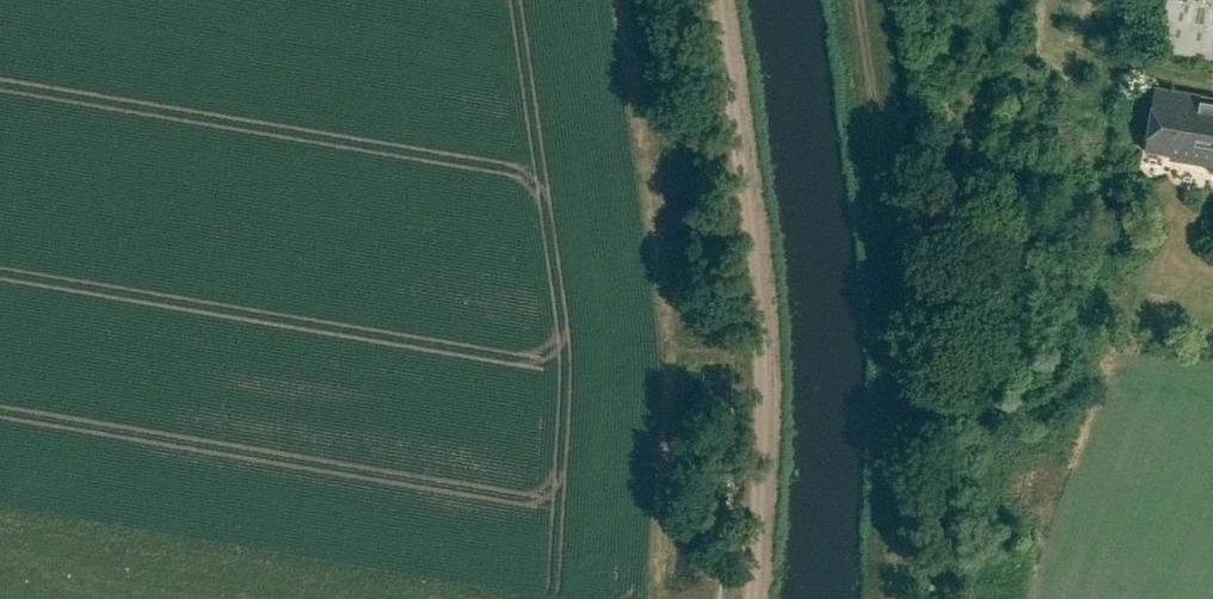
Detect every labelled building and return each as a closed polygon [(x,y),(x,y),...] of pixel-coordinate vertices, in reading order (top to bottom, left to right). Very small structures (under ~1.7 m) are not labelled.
[(1158,50),(1212,59),(1212,0),(1166,0),(1158,50)] [(1171,159),(1212,166),(1212,98),(1155,88),(1145,150),(1171,155),(1171,159)]
